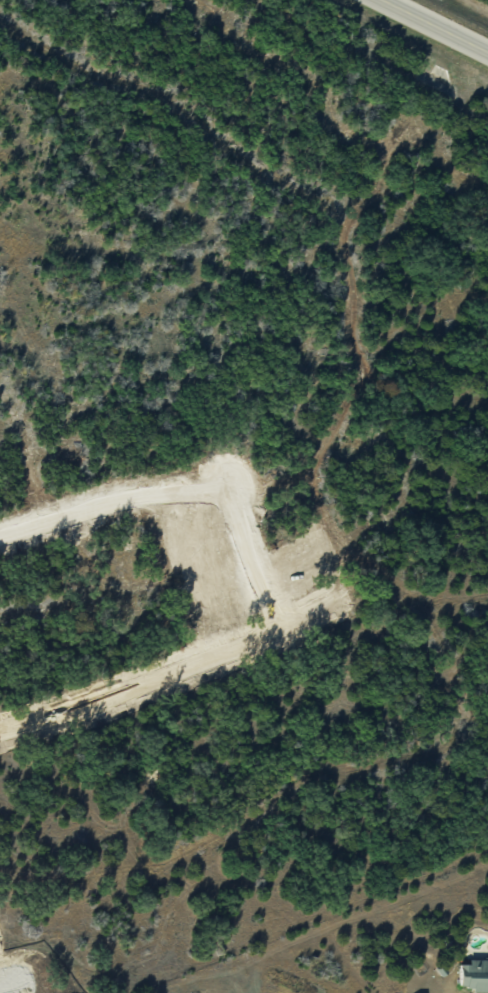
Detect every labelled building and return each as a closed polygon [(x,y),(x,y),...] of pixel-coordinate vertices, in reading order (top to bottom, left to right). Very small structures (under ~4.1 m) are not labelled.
[(487,988),(487,959),(468,959),(468,963),(459,964),(460,989),(487,988)]
